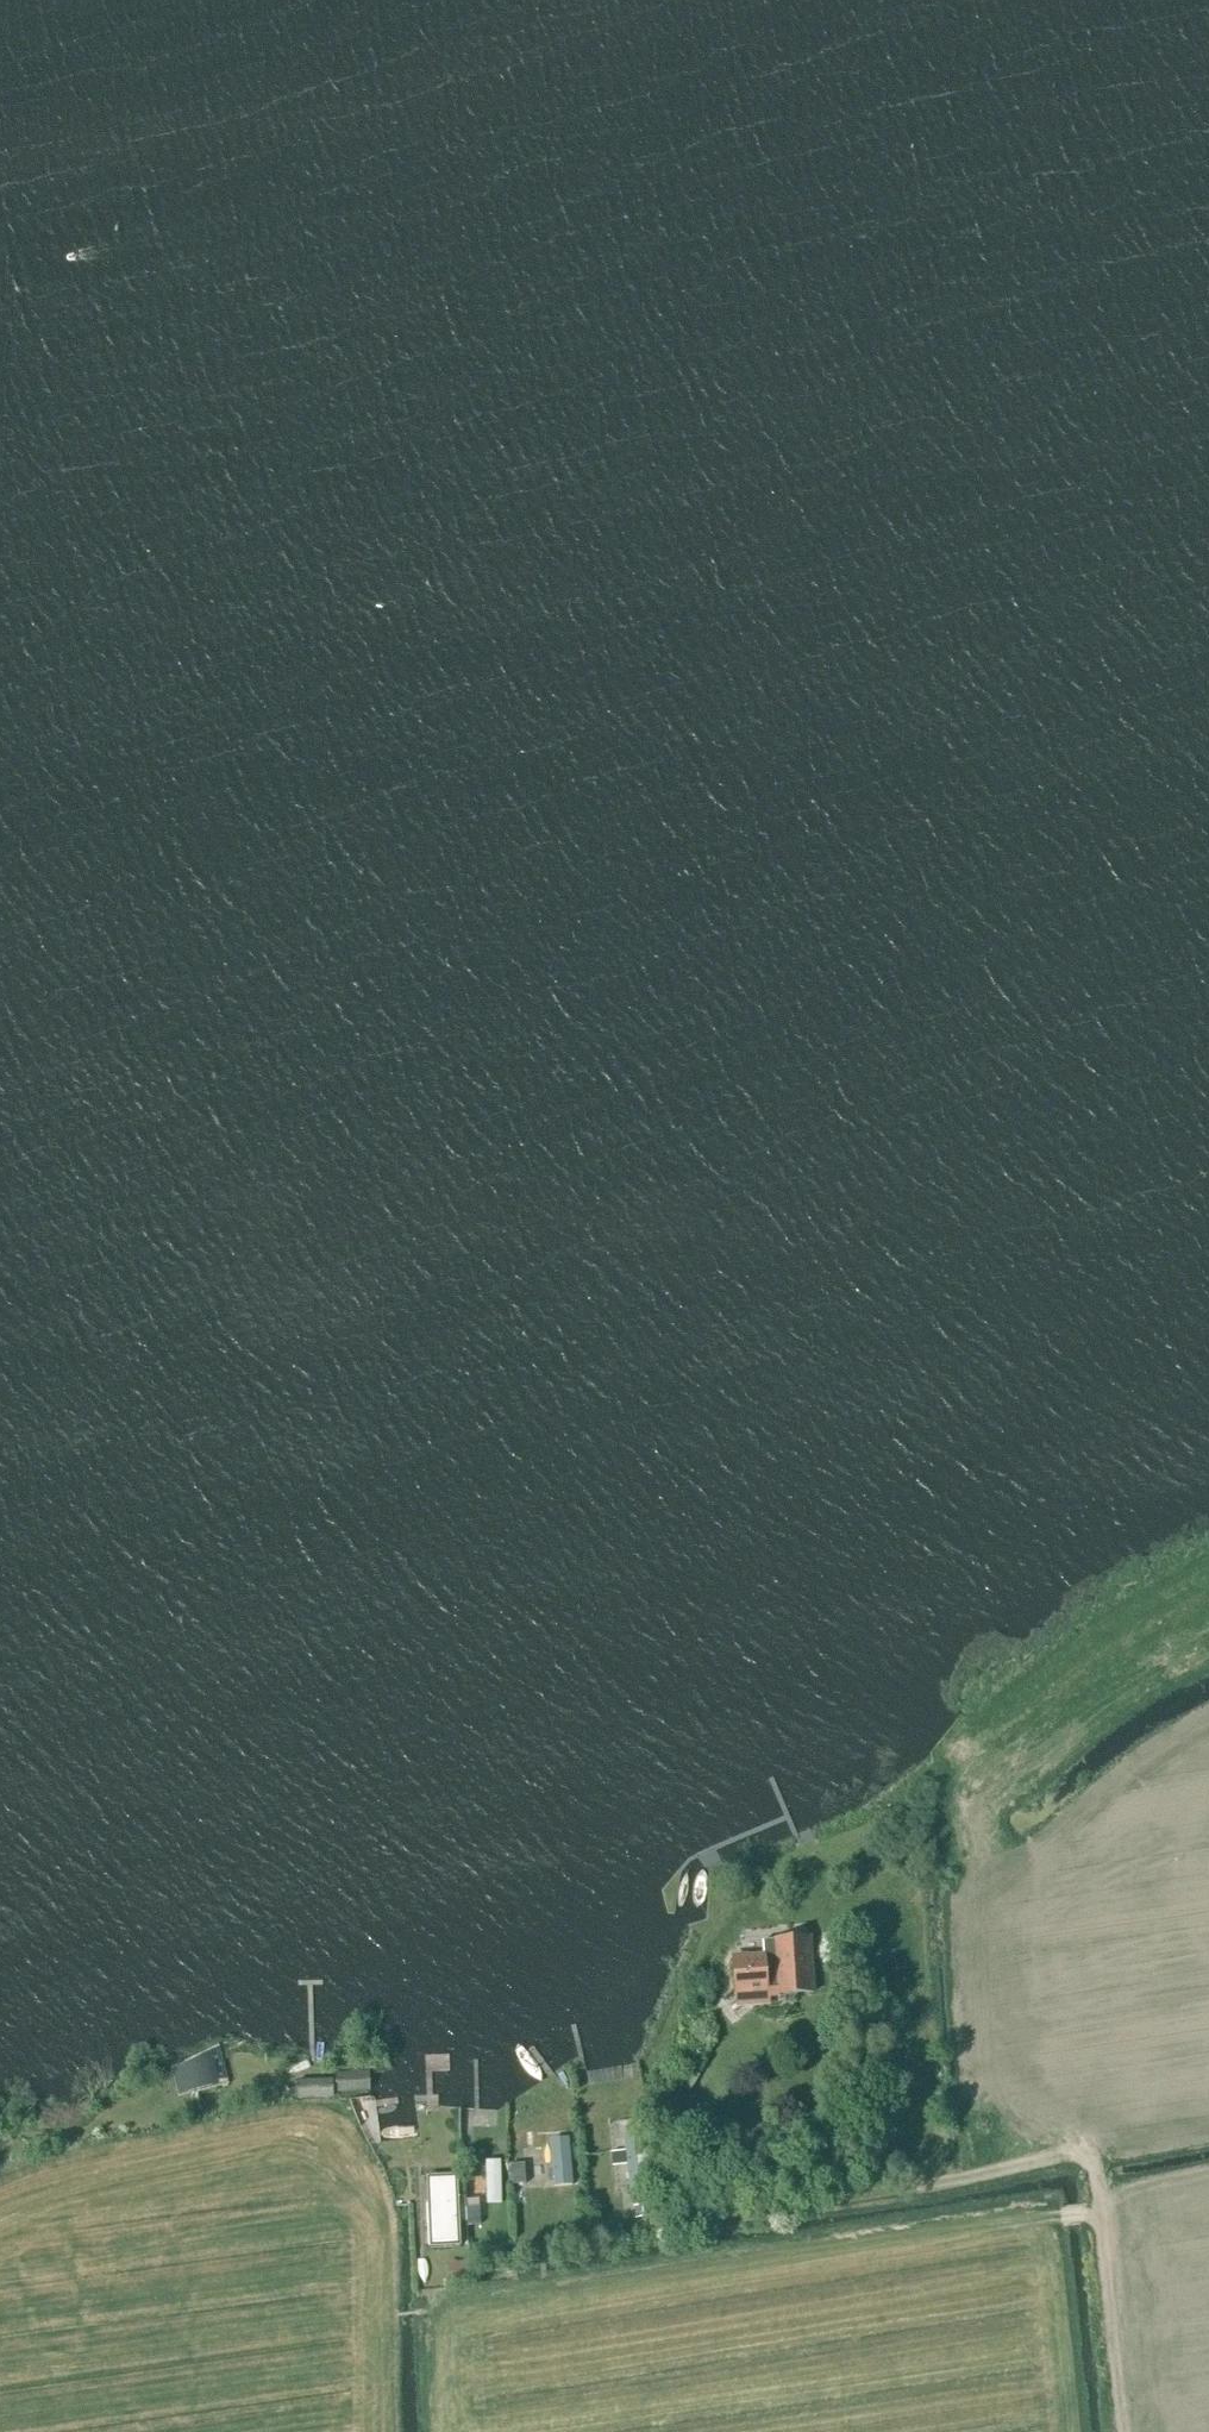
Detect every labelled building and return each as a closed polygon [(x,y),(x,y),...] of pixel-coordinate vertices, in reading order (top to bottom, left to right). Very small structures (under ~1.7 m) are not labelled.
[(812,1993),(809,1937),(773,1939),(774,1961),(763,1961),(763,1956),(732,1958),(734,1992),(749,1991),(750,2008),(770,2007),(770,1998),(780,1998),(780,1995),(812,1993)] [(213,2064),(212,2064),(210,2055),(202,2061),(192,2066),(186,2069),(180,2071),(171,2074),(177,2098),(218,2088),(218,2085),(219,2084),(213,2064)] [(335,2092),(369,2091),(368,2071),(334,2073),(335,2092)] [(297,2098),(333,2097),(332,2080),(296,2081),(297,2098)] [(641,2137),(624,2139),(631,2196),(648,2194),(641,2137)] [(567,2140),(550,2142),(553,2189),(571,2187),(567,2140)] [(500,2163),(485,2163),(486,2207),(501,2206),(500,2163)] [(511,2163),(512,2184),(528,2184),(527,2163),(511,2163)] [(456,2176),(426,2178),(427,2207),(437,2207),(438,2249),(459,2248),(457,2177),(456,2176)]
